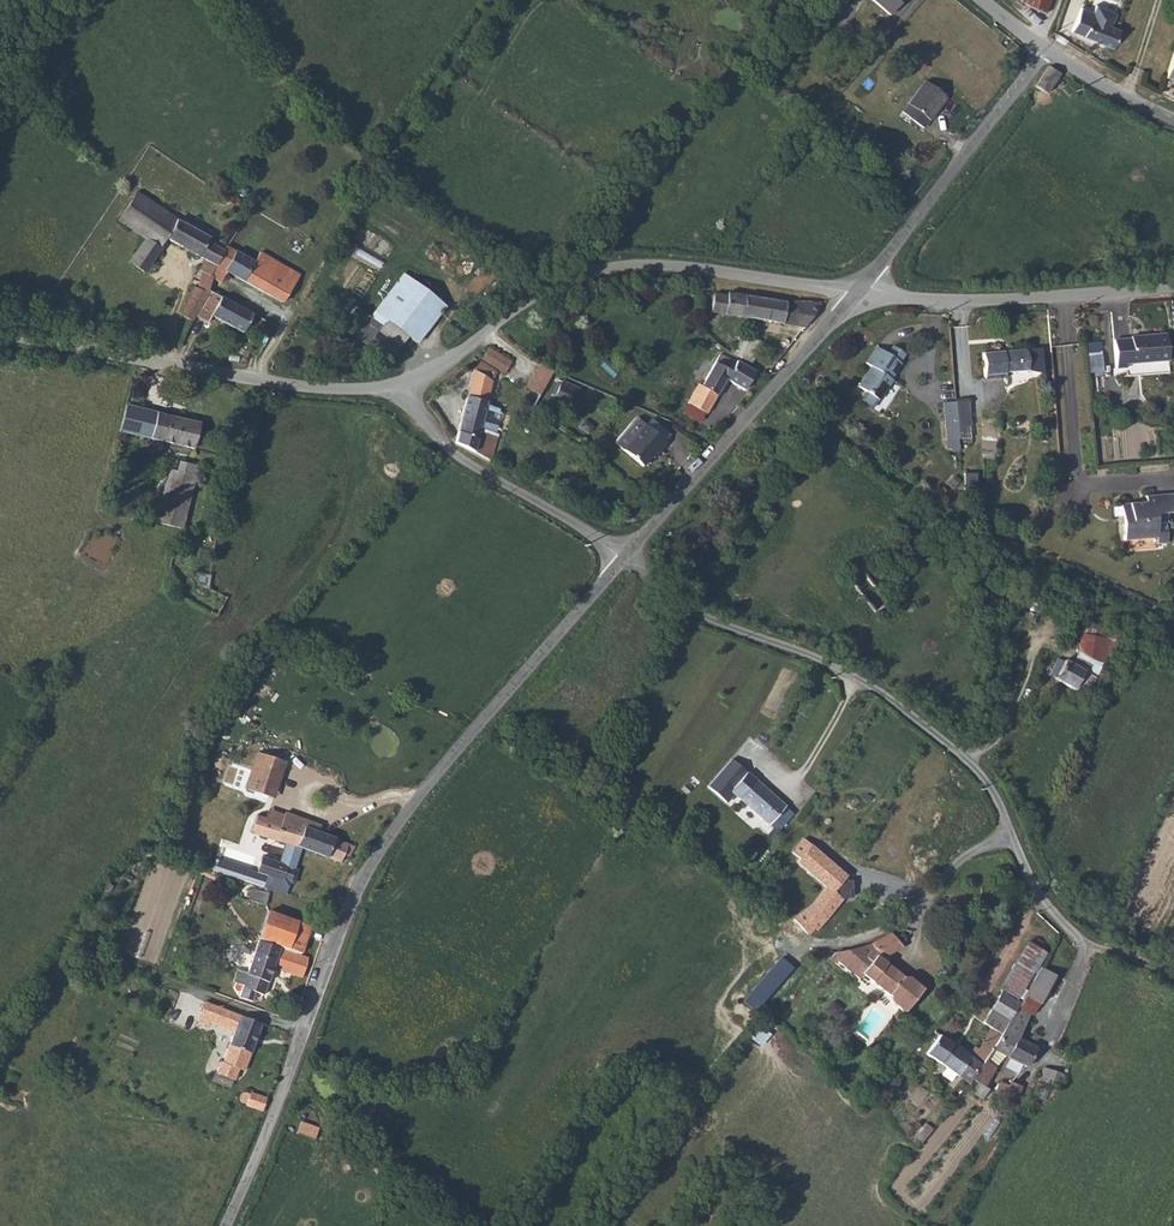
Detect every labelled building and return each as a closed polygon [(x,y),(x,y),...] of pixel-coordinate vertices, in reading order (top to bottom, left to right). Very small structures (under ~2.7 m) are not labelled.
[(890,20),(906,0),(869,0),(890,20)] [(1046,13),(1049,5),(1051,0),(1021,0),(1021,2),(1046,13)] [(1055,26),(1112,49),(1119,31),(1105,24),(1107,16),(1095,12),(1096,7),(1081,0),(1065,0),(1055,26)] [(1053,83),(1059,75),(1047,68),(1033,87),(1044,95),(1053,83)] [(926,131),(948,102),(927,84),(904,115),(926,131)] [(136,192),(134,195),(117,221),(144,238),(127,262),(144,273),(161,248),(160,247),(165,238),(202,260),(197,268),(201,271),(196,286),(193,286),(178,312),(193,321),(196,315),(209,290),(211,286),(211,278),(208,276),(215,265),(227,245),(225,244),(221,242),(216,242),(214,244),(206,241),(208,236),(178,219),(136,192)] [(252,260),(227,245),(215,265),(208,276),(219,281),(225,271),(282,301),(297,272),(258,250),(252,260)] [(385,320),(406,336),(416,343),(445,306),(404,273),(370,316),(381,324),(385,320)] [(220,297),(209,290),(196,315),(209,323),(212,317),(240,332),(251,313),(220,297)] [(725,295),(712,293),(709,312),(803,325),(820,301),(806,299),(804,302),(754,295),(726,292),(725,295)] [(354,338),(387,362),(398,348),(376,331),(381,324),(370,316),(356,306),(342,324),(356,335),(354,338)] [(376,331),(398,348),(406,336),(385,320),(381,324),(376,331)] [(1162,331),(1109,337),(1111,364),(1122,363),(1122,360),(1163,355),(1162,331)] [(856,385),(877,399),(890,380),(888,378),(899,362),(895,360),(900,352),(890,344),(884,352),(874,345),(863,362),(869,367),(856,385)] [(488,347),(481,357),(504,372),(511,361),(488,347)] [(1022,371),(1019,347),(975,351),(976,376),(998,376),(998,373),(1022,371)] [(1102,353),(1088,354),(1090,373),(1103,372),(1102,353)] [(697,382),(686,401),(705,412),(725,379),(744,390),(754,370),(733,358),(731,361),(716,354),(700,383),(697,382)] [(471,370),(453,441),(476,453),(478,452),(483,446),(487,446),(489,441),(493,442),(495,437),(492,436),(494,431),(480,427),(493,376),(497,371),(479,359),(471,370)] [(540,363),(525,382),(536,392),(553,371),(540,363)] [(575,393),(557,386),(552,396),(572,404),(575,393)] [(962,399),(952,400),(954,425),(955,437),(965,437),(962,399)] [(942,426),(954,425),(952,400),(940,401),(942,426)] [(198,421),(127,403),(120,430),(192,447),(198,421)] [(634,417),(628,424),(635,431),(642,424),(634,417)] [(635,431),(628,424),(611,442),(640,467),(655,451),(659,454),(666,446),(642,424),(635,431)] [(954,425),(942,426),(944,445),(948,445),(949,450),(956,450),(956,444),(955,437),(954,425)] [(483,446),(478,452),(493,458),(498,438),(495,437),(493,442),(489,441),(487,446),(483,446)] [(155,521),(182,527),(184,522),(200,464),(179,459),(173,482),(166,480),(155,521)] [(972,469),(959,470),(961,490),(973,489),(972,469)] [(1154,539),(1153,532),(1153,523),(1164,521),(1164,514),(1171,514),(1168,493),(1145,496),(1145,501),(1119,504),(1119,516),(1123,516),(1124,526),(1121,526),(1122,541),(1154,539)] [(1165,532),(1153,532),(1154,539),(1154,545),(1165,544),(1165,532)] [(1077,631),(1075,651),(1088,659),(1101,662),(1105,644),(1105,640),(1089,637),(1077,631)] [(1058,667),(1052,664),(1047,674),(1054,678),(1052,679),(1071,690),(1072,688),(1084,695),(1089,687),(1097,691),(1107,673),(1107,672),(1098,668),(1093,676),(1062,659),(1058,667)] [(246,789),(267,796),(276,773),(281,775),(286,762),(259,753),(246,789)] [(733,758),(708,785),(729,804),(737,794),(779,830),(796,814),(753,775),(733,758)] [(276,773),(267,796),(273,799),(281,775),(276,773)] [(265,810),(263,814),(277,819),(279,815),(265,810)] [(277,819),(263,814),(261,817),(256,815),(246,833),(286,843),(294,845),(300,847),(338,862),(342,853),(349,857),(354,845),(335,839),(336,837),(313,830),(305,828),(307,822),(281,812),(279,815),(277,819)] [(305,828),(313,830),(315,825),(307,822),(305,828)] [(792,917),(807,934),(813,927),(815,929),(840,898),(831,890),(845,875),(802,837),(790,851),(797,856),(794,861),(824,888),(811,903),(792,917)] [(260,884),(277,891),(279,883),(292,887),(298,870),(295,869),(300,847),(294,845),(286,843),(279,862),(260,857),(256,875),(260,876),(259,881),(261,881),(260,884)] [(265,905),(269,894),(253,888),(249,899),(265,905)] [(266,910),(257,938),(301,954),(311,925),(266,910)] [(899,945),(887,933),(878,938),(863,943),(849,945),(836,945),(834,956),(861,975),(889,992),(894,986),(904,993),(913,979),(911,978),(899,976),(882,963),(883,955),(888,950),(899,945)] [(301,954),(257,938),(247,971),(237,968),(233,980),(235,980),(233,987),(240,990),(238,996),(250,1000),(253,990),(264,994),(274,966),(301,976),(308,956),(301,954)] [(1033,971),(1045,952),(1027,940),(1015,958),(1033,971)] [(795,968),(781,956),(743,1000),(756,1012),(795,968)] [(861,975),(834,956),(833,966),(856,982),(861,975)] [(1015,1007),(1029,1015),(1030,1016),(1043,992),(1048,993),(1057,976),(1039,965),(1018,1001),(1015,1007)] [(894,986),(889,992),(890,1003),(906,1013),(924,987),(913,979),(904,993),(894,986)] [(1007,1021),(1015,1007),(1018,1001),(1000,990),(988,1009),(1007,1021)] [(244,1069),(262,1021),(205,1001),(198,1020),(234,1032),(223,1060),(220,1059),(215,1073),(234,1080),(239,1067),(244,1069)] [(1032,1055),(1036,1046),(1018,1035),(1029,1015),(1015,1007),(1007,1021),(1001,1032),(992,1045),(967,1082),(965,1085),(969,1088),(968,1092),(980,1099),(987,1088),(983,1086),(1001,1054),(1026,1067),(1032,1055)] [(924,1053),(967,1082),(992,1045),(982,1040),(971,1057),(938,1033),(924,1053)] [(1011,1103),(1020,1087),(1009,1081),(1006,1085),(1000,1081),(993,1092),(1011,1103)] [(243,1102),(261,1109),(266,1098),(251,1093),(249,1096),(244,1095),(242,1096),(242,1097),(244,1100),(243,1102)] [(298,1120),(294,1133),(312,1139),(316,1126),(298,1120)]
